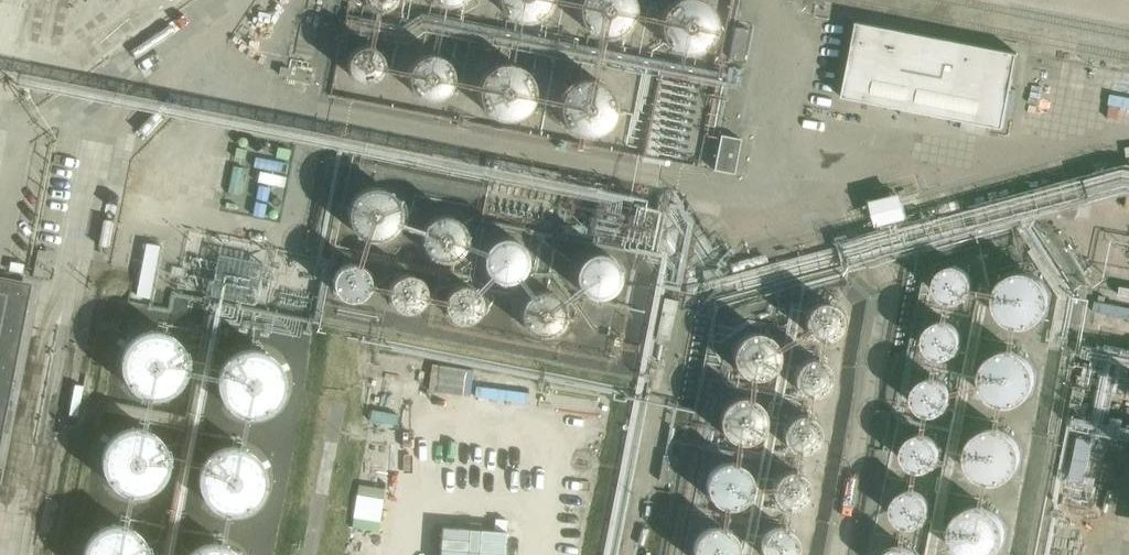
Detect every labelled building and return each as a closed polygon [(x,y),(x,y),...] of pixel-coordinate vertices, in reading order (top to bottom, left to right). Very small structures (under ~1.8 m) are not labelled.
[(136,18),(172,1),(172,0),(128,0),(136,18)] [(374,8),(388,8),(397,1),(397,0),(364,0),(374,8)] [(501,5),(515,17),(534,17),(546,7),(547,0),(500,0),(501,5)] [(578,4),(581,20),(595,32),(613,32),(625,22),(629,6),(626,0),(581,0),(578,4)] [(661,20),(664,36),(678,48),(696,48),(708,38),(712,22),(703,4),(691,0),(682,0),(669,5),(661,20)] [(1004,129),(1018,53),(858,22),(844,98),(1004,129)] [(752,27),(737,24),(731,59),(745,62),(752,27)] [(353,48),(346,59),(348,71),(359,81),(373,81),(383,73),(386,61),(379,47),(366,43),(353,48)] [(415,62),(408,75),(410,89),(422,99),(438,99),(449,91),(452,77),(444,62),(430,56),(415,62)] [(492,72),(483,87),(486,103),(500,115),(518,115),(530,105),(534,89),(525,71),(509,65),(492,72)] [(569,93),(561,108),(564,124),(578,137),(596,136),(608,126),(612,111),(603,93),(587,87),(569,93)] [(722,136),(715,172),(736,176),(742,140),(722,136)] [(407,211),(407,204),(406,198),(404,193),(401,187),(397,183),(392,179),(386,176),(380,175),(374,174),(368,175),(362,176),(357,179),(352,183),(348,188),(345,193),(343,199),(342,205),(342,211),(344,217),(347,223),(350,228),(355,232),(360,235),(366,237),(372,238),(378,238),(384,237),(389,235),(395,231),(399,227),(403,222),(405,217),(407,211)] [(427,212),(418,227),(420,244),(433,256),(451,257),(465,246),(468,229),(460,213),(444,207),(427,212)] [(513,258),(513,251),(511,245),(508,240),(504,236),(498,233),(492,232),(485,233),(480,236),(475,240),(472,246),(471,252),(471,258),(474,264),(478,269),(483,272),(489,274),(495,274),(501,272),(506,268),(510,263),(513,258)] [(147,243),(137,296),(150,298),(161,246),(147,243)] [(376,279),(376,273),(375,267),(372,262),(368,258),(363,254),(358,252),(352,252),(346,253),(341,255),(336,259),(333,263),(331,269),(330,275),(330,280),(332,286),(336,291),(340,294),(345,297),(351,298),(357,298),(362,296),(367,293),(371,289),(374,284),(376,279)] [(621,278),(621,273),(620,267),(617,262),(613,258),(609,254),(603,252),(598,252),(592,252),(587,254),(582,257),(578,262),(575,267),(574,272),(574,278),(575,283),(578,288),(581,293),(586,296),(591,298),(597,299),(603,298),(608,296),(613,293),(617,289),(619,284),(621,278)] [(975,290),(977,283),(976,277),(974,271),(970,266),(964,262),(958,260),(952,261),(945,263),(940,267),(937,273),(935,279),(935,286),(938,292),(942,297),(947,300),(954,302),(960,302),(966,299),(971,295),(975,290)] [(428,289),(429,282),(428,276),(424,270),(420,265),(414,263),(407,262),(401,263),(395,266),(390,271),(387,277),(387,284),(388,290),(391,296),(396,300),(402,303),(408,304),(415,303),(421,300),(425,295),(428,289)] [(1001,272),(992,291),(997,312),(1015,324),(1036,322),(1051,307),(1052,286),(1040,269),(1020,263),(1001,272)] [(30,281),(0,274),(0,435),(30,281)] [(482,299),(483,293),(481,287),(478,282),(474,277),(468,275),(462,274),(456,275),(450,278),(446,283),(443,288),(442,295),(444,301),(447,306),(451,310),(457,313),(463,314),(469,313),(475,310),(479,305),(482,299)] [(529,294),(520,308),(522,326),(535,338),(552,338),(566,328),(570,311),(562,295),(546,288),(529,294)] [(840,318),(841,312),(839,306),(836,301),(832,297),(826,295),(821,295),(815,296),(810,300),(806,305),(805,310),(805,316),(807,322),(811,326),(816,329),(821,331),(827,330),(833,328),(837,323),(840,318)] [(655,339),(670,342),(678,301),(663,298),(655,339)] [(963,340),(964,334),(962,328),(960,322),(955,318),(950,315),(944,314),(937,315),(932,318),(927,322),(924,327),(922,333),(923,339),(925,345),(929,350),(934,353),(939,355),(946,355),(952,354),(957,350),(961,346),(963,340)] [(781,352),(782,347),(781,341),(780,336),(777,331),(773,327),(768,324),(763,322),(757,321),(752,321),(746,322),(741,325),(737,329),(734,333),(731,338),(730,344),(730,349),(731,355),(733,360),(737,365),(741,368),(746,371),(752,372),(757,373),(763,372),(768,370),(773,367),(777,363),(780,358),(781,352)] [(130,333),(117,355),(123,383),(146,398),(169,396),(183,386),(192,361),(181,335),(156,324),(130,333)] [(225,348),(212,370),(218,397),(240,413),(264,411),(278,401),(287,376),(276,350),(251,339),(225,348)] [(986,350),(977,369),(983,389),(1000,401),(1021,399),(1036,384),(1038,363),(1025,346),(1005,341),(986,350)] [(833,374),(833,368),(831,362),(828,357),(823,353),(817,350),(811,350),(805,351),(800,354),(796,358),(793,364),(792,370),(793,376),(795,381),(799,386),(805,389),(810,391),(817,390),(822,388),(827,384),(831,379),(833,374)] [(954,390),(954,389),(953,382),(949,375),(942,370),(934,368),(926,369),(921,371),(918,374),(913,380),(912,385),(911,389),(912,397),(917,404),(923,409),(931,411),(939,410),(943,408),(947,405),(952,399),(953,395),(954,390)] [(722,395),(714,410),(717,426),(731,438),(749,438),(761,428),(765,413),(756,395),(740,389),(722,395)] [(819,427),(819,426),(817,418),(813,411),(807,407),(799,405),(791,405),(788,407),(784,410),(778,417),(777,422),(776,425),(778,433),(782,440),(788,445),(796,447),(804,446),(807,445),(812,442),(817,435),(819,427)] [(112,426),(99,449),(105,476),(127,492),(151,490),(165,480),(174,455),(163,428),(137,418),(112,426)] [(971,431),(962,450),(968,470),(985,482),(1006,480),(1021,465),(1022,444),(1010,427),(990,422),(971,431)] [(940,454),(941,448),(941,442),(939,436),(935,431),(929,427),(923,425),(917,426),(911,428),(906,432),(902,438),(900,444),(901,450),(903,456),(907,461),(913,465),(919,466),(925,466),(931,464),(936,460),(940,454)] [(207,441),(194,463),(200,491),(222,506),(246,504),(260,494),(269,469),(258,443),(232,432),(207,441)] [(711,460),(703,475),(705,491),(719,503),(738,503),(750,493),(754,477),(745,459),(728,453),(711,460)] [(809,481),(808,473),(805,468),(803,465),(799,462),(795,461),(787,460),(781,461),(774,466),(770,473),(768,478),(768,481),(770,489),(774,495),(781,500),(789,501),(797,499),(804,495),(808,489),(809,481)] [(933,508),(934,502),(932,496),(929,491),(925,486),(919,484),(913,483),(907,484),(901,487),(897,491),(894,496),(893,502),(893,508),(895,514),(899,519),(904,522),(910,524),(917,524),(922,522),(927,519),(931,514),(933,508)] [(949,523),(955,544),(972,554),(978,554),(993,554),(1008,539),(1010,518),(998,501),(977,495),(958,504),(949,523)] [(79,545),(81,554),(153,554),(154,551),(143,525),(118,514),(92,522),(79,545)] [(689,537),(691,553),(693,554),(736,554),(740,540),(731,522),(715,516),(697,522),(689,537)] [(802,540),(800,532),(798,529),(795,525),(791,522),(787,520),(779,519),(771,522),(765,526),(761,533),(759,541),(760,545),(761,550),(765,554),(796,554),(800,549),(802,542),(802,540)] [(182,554),(245,554),(241,544),(215,533),(190,542),(182,554)] [(922,554),(920,549),(917,544),(912,541),(906,538),(901,538),(895,539),(890,542),(885,546),(883,551),(882,554),(922,554)]
